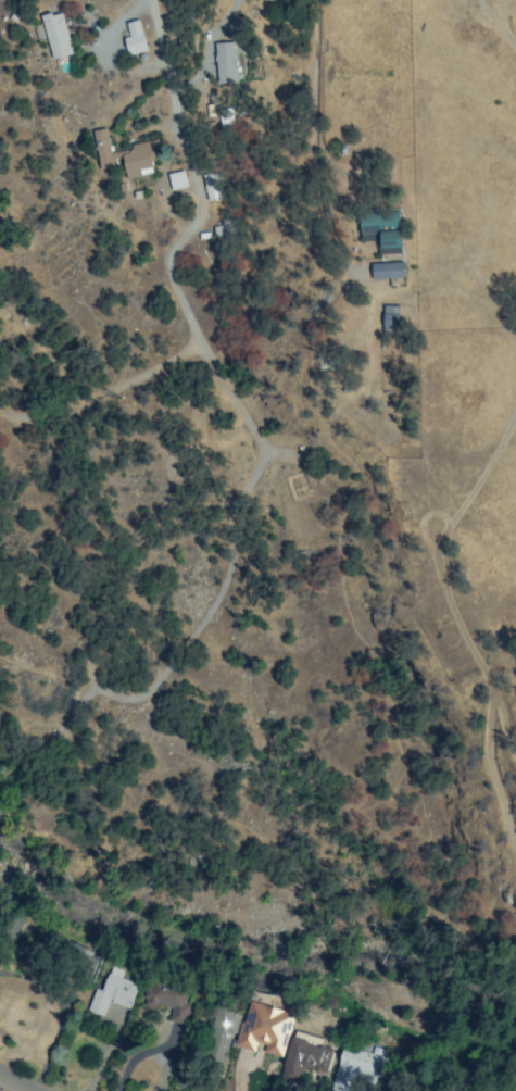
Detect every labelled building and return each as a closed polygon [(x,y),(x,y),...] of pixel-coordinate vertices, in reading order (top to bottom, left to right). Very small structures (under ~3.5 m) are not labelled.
[(38,17),(56,12),(67,54),(49,59),(38,17)] [(121,39),(126,37),(123,23),(137,20),(144,51),(130,54),(126,55),(121,39)] [(109,151),(128,148),(127,142),(158,138),(160,153),(150,155),(152,171),(89,183),(85,156),(91,154),(87,130),(104,127),(109,151)] [(356,218),(397,215),(399,238),(400,251),(374,254),(372,240),(358,241),(356,218)] [(366,263),(398,260),(400,280),(368,284),(366,263)] [(378,306),(395,306),(395,340),(378,340),(378,306)] [(118,978),(137,986),(127,1011),(108,1003),(103,1018),(85,1012),(92,989),(99,991),(105,974),(108,975),(111,967),(121,970),(118,978)] [(186,1003),(190,1004),(183,1027),(166,1021),(171,1010),(156,1005),(154,1013),(141,1008),(151,978),(163,982),(189,991),(186,1003)] [(279,1058),(235,1043),(249,1001),(293,1016),(279,1058)] [(215,1007),(237,1015),(224,1055),(202,1048),(215,1007)] [(293,1031),(324,1039),(314,1075),(284,1067),(293,1031)] [(383,1058),(374,1090),(328,1090),(341,1045),(383,1058)]
